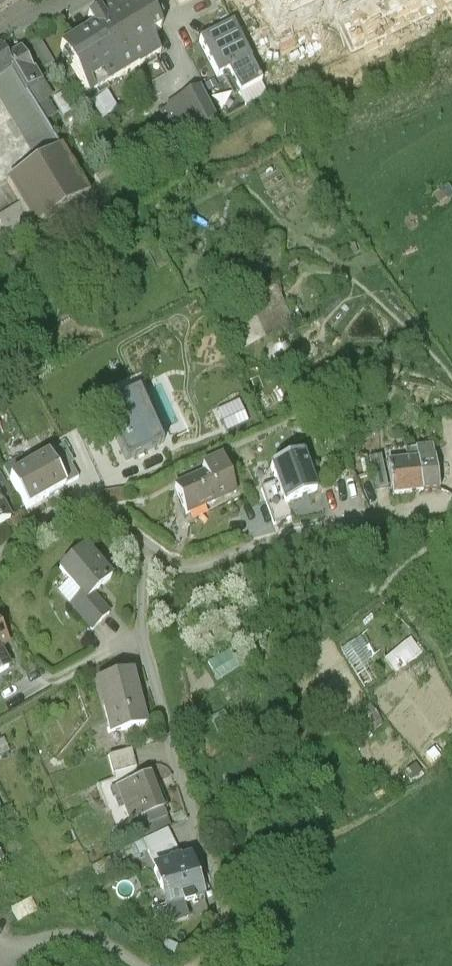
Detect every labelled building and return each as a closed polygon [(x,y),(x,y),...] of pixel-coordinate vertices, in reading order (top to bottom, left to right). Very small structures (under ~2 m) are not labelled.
[(19,0),(0,0),(0,13),(19,0)] [(142,0),(119,0),(87,20),(92,28),(60,48),(89,95),(138,65),(138,66),(160,53),(151,37),(161,31),(142,0)] [(232,25),(200,41),(218,75),(242,62),(249,75),(255,87),(264,82),(232,25)] [(39,39),(31,45),(45,67),(53,62),(39,39)] [(12,69),(7,59),(0,48),(0,77),(12,69)] [(21,51),(7,59),(12,69),(35,106),(44,100),(51,96),(42,81),(41,82),(21,51)] [(12,69),(0,77),(0,96),(39,159),(60,146),(44,120),(35,106),(12,69)] [(268,90),(264,82),(255,87),(249,75),(239,80),(251,100),(268,90)] [(217,118),(199,86),(167,104),(168,106),(179,125),(185,136),(217,118)] [(73,111),(63,93),(54,99),(65,116),(73,111)] [(44,100),(35,106),(44,120),(55,113),(47,101),(46,102),(44,100)] [(179,125),(168,106),(160,110),(171,129),(179,125)] [(89,191),(60,146),(39,159),(7,180),(22,202),(35,224),(36,226),(89,191)] [(35,224),(22,202),(0,216),(0,222),(8,234),(12,239),(35,224)] [(7,242),(12,239),(8,234),(3,237),(7,242)] [(100,412),(125,464),(163,446),(160,441),(169,437),(139,377),(94,399),(100,412)] [(77,480),(60,451),(43,461),(37,465),(33,467),(29,470),(29,471),(9,483),(26,510),(49,497),(50,498),(62,491),(61,490),(77,480)] [(429,458),(428,455),(402,459),(403,469),(384,472),(389,503),(437,496),(431,458),(429,458)] [(29,470),(33,467),(31,462),(25,466),(21,458),(2,470),(9,483),(29,471),(29,470)] [(300,460),(269,472),(275,488),(284,510),(286,509),(315,498),(300,460)] [(379,463),(366,466),(373,497),(386,495),(379,463)] [(235,495),(221,464),(202,473),(204,478),(174,492),(186,518),(217,504),(216,503),(235,495)] [(284,510),(275,488),(260,494),(273,528),(291,521),(286,509),(284,510)] [(0,502),(0,526),(10,519),(0,502)] [(80,599),(86,593),(92,599),(111,580),(84,551),(58,576),(80,599)] [(109,616),(92,599),(86,593),(80,599),(69,609),(92,632),(109,616)] [(355,673),(378,661),(367,639),(344,651),(355,673)] [(397,674),(422,653),(413,642),(388,663),(397,674)] [(207,665),(217,682),(240,670),(230,652),(207,665)] [(9,666),(0,653),(0,672),(9,666)] [(136,685),(132,671),(98,682),(106,707),(103,708),(111,733),(146,723),(134,686),(136,685)] [(136,767),(130,749),(108,756),(113,773),(136,767)] [(414,768),(404,777),(411,785),(421,776),(414,768)] [(157,794),(148,775),(110,790),(113,797),(117,795),(131,823),(133,821),(164,808),(163,808),(167,806),(160,792),(157,794)] [(172,826),(164,808),(133,821),(141,840),(172,826)] [(179,852),(167,830),(143,842),(154,865),(179,852)] [(202,898),(189,859),(179,863),(178,859),(168,862),(169,866),(154,871),(160,890),(159,891),(160,893),(161,892),(166,909),(182,904),(183,908),(193,905),(192,901),(202,898)] [(38,912),(31,900),(11,910),(18,923),(38,912)]
